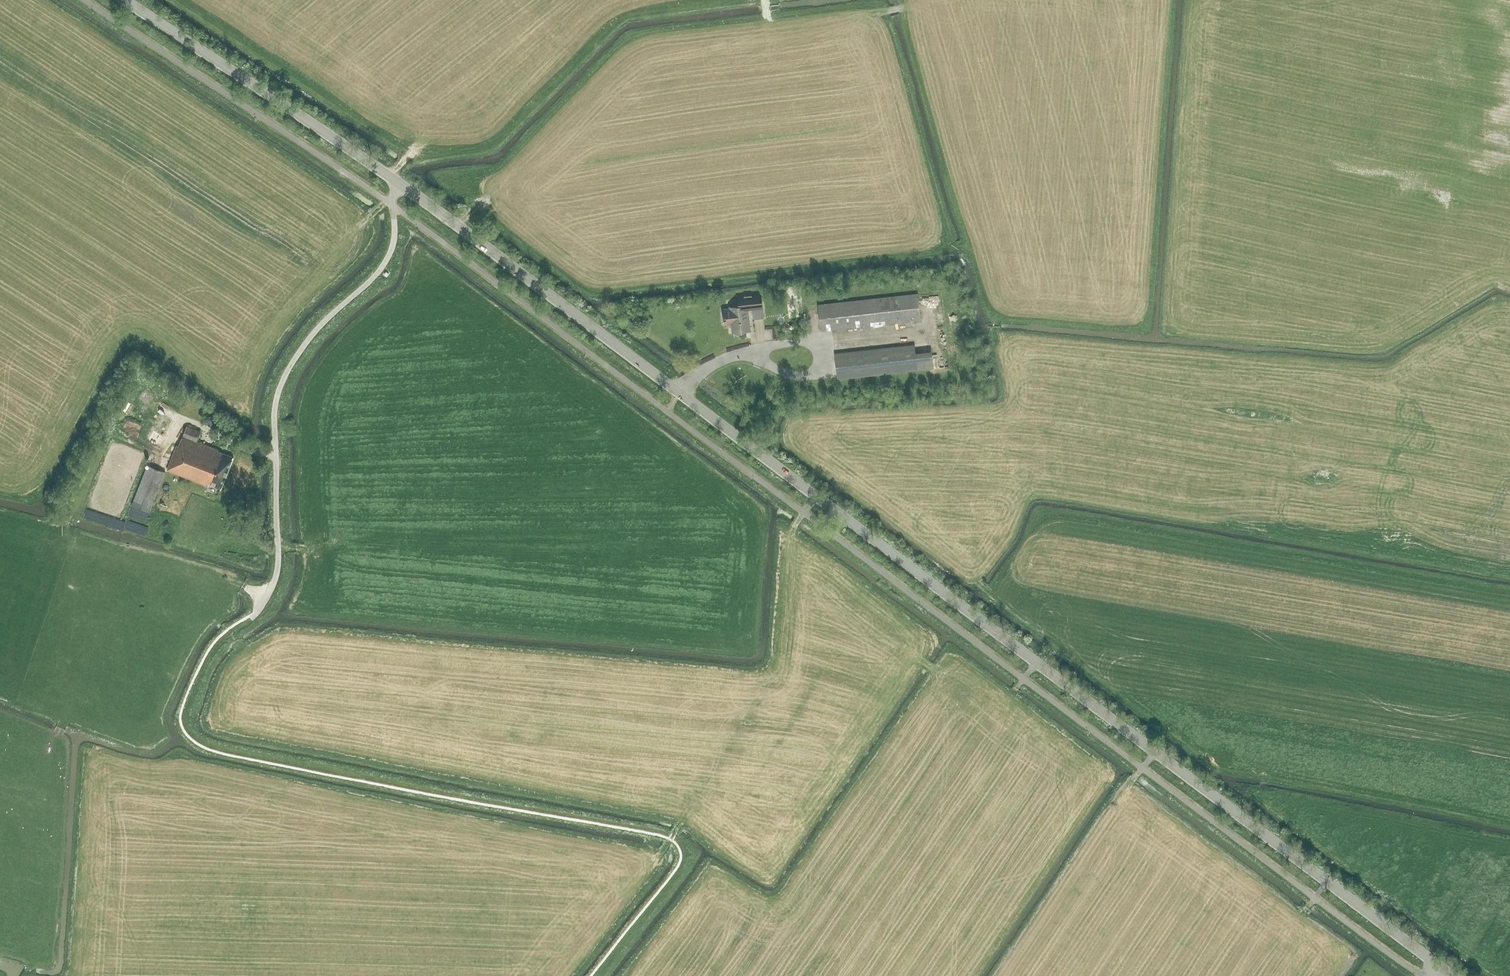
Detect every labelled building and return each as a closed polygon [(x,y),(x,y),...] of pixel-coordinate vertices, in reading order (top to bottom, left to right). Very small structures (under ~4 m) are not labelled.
[(818,305),(821,331),(921,320),(918,294),(818,305)] [(747,304),(730,306),(730,309),(723,310),(725,324),(732,323),(732,331),(750,329),(748,311),(755,311),(754,298),(747,299),(747,304)] [(915,344),(835,353),(838,379),(934,368),(932,350),(916,352),(915,344)] [(201,431),(187,426),(179,446),(177,445),(168,470),(209,486),(209,484),(221,488),(234,457),(218,451),(219,450),(197,441),(201,431)] [(150,512),(166,472),(147,465),(132,505),(150,512)]
